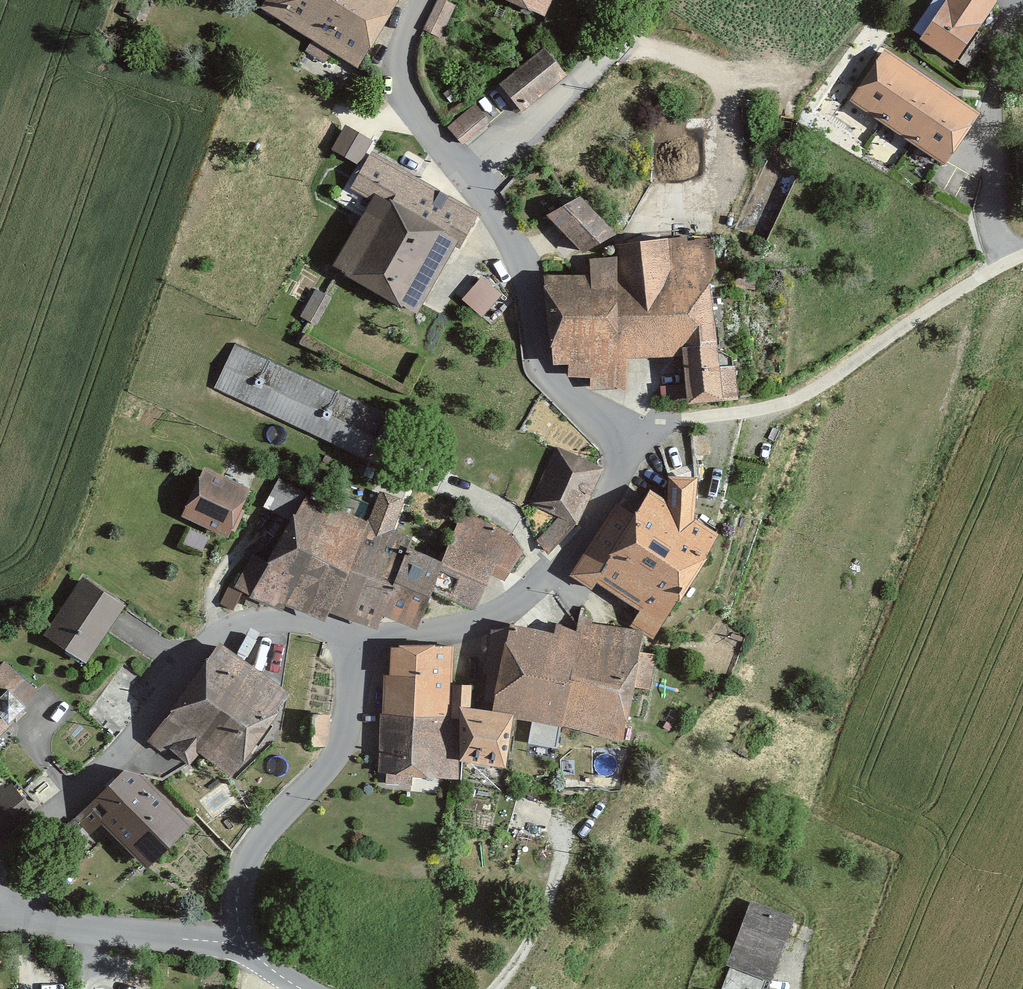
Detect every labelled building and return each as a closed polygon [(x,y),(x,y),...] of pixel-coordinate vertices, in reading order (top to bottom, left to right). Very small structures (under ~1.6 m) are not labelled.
[(349,66),(374,20),(336,0),(259,0),(254,10),(349,66)] [(374,20),(385,0),(336,0),(374,20)] [(534,18),(543,0),(496,0),(534,18)] [(906,39),(941,66),(986,6),(978,0),(935,0),(906,39)] [(490,85),(510,114),(559,79),(539,50),(490,85)] [(837,102),(866,122),(903,71),(873,50),(837,102)] [(866,122),(896,143),(932,91),(903,71),(866,122)] [(896,143),(925,164),(962,112),(932,91),(896,143)] [(475,97),(448,125),(465,141),(492,113),(475,97)] [(363,162),(376,135),(346,120),(333,147),(363,162)] [(541,214),(574,251),(599,228),(566,191),(541,214)] [(371,192),(327,270),(409,317),(454,239),(371,192)] [(668,357),(672,404),(725,400),(723,364),(703,352),(701,275),(710,268),(707,237),(676,238),(674,248),(660,248),(660,240),(610,243),(597,268),(621,358),(668,357)] [(621,358),(597,268),(537,275),(531,290),(539,361),(560,364),(561,378),(581,379),(582,389),(622,390),(621,358)] [(480,313),(501,294),(481,272),(460,292),(480,313)] [(238,341),(213,391),(357,463),(383,413),(238,341)] [(552,445),(525,504),(570,524),(596,465),(552,445)] [(191,466),(168,515),(220,540),(244,491),(191,466)] [(614,493),(566,569),(562,573),(585,588),(590,582),(625,607),(621,613),(646,630),(705,537),(677,521),(680,476),(656,474),(651,511),(614,493)] [(312,617),(319,603),(356,519),(290,488),(238,598),(271,614),(278,601),(312,617)] [(432,560),(419,587),(468,609),(484,574),(504,583),(521,547),(457,517),(432,560)] [(397,536),(356,519),(319,603),(365,626),(372,611),(377,579),(394,543),(397,536)] [(419,587),(432,560),(394,543),(377,579),(372,611),(405,630),(419,587)] [(37,636),(82,666),(120,607),(75,578),(37,636)] [(486,625),(475,701),(505,706),(503,720),(551,728),(566,626),(505,619),(500,626),(486,625)] [(627,628),(566,619),(566,626),(551,728),(611,736),(627,628)] [(173,687),(252,739),(285,690),(205,638),(173,687)] [(374,712),(441,717),(444,681),(448,644),(383,645),(381,673),(376,673),(374,712)] [(31,690),(1,660),(0,661),(0,720),(31,690)] [(444,681),(441,717),(444,760),(489,766),(498,712),(464,706),(465,683),(444,681)] [(189,750),(224,776),(252,739),(173,687),(139,743),(175,769),(189,750)] [(374,712),(372,771),(447,777),(444,760),(441,717),(374,712)] [(80,807),(138,863),(186,815),(128,758),(80,807)] [(27,806),(5,776),(0,780),(0,828),(27,806)] [(743,900),(719,962),(764,980),(789,917),(743,900)]
